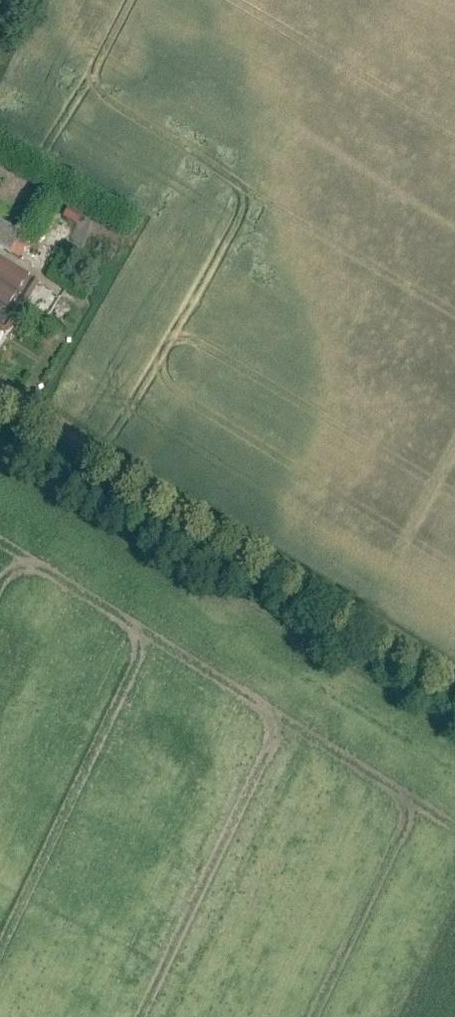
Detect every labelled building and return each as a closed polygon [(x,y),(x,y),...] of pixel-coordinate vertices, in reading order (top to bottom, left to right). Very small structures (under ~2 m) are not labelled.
[(0,217),(0,241),(19,251),(29,231),(0,217)] [(0,271),(0,299),(15,308),(35,275),(8,258),(0,271)] [(15,308),(0,299),(0,332),(15,308)]
